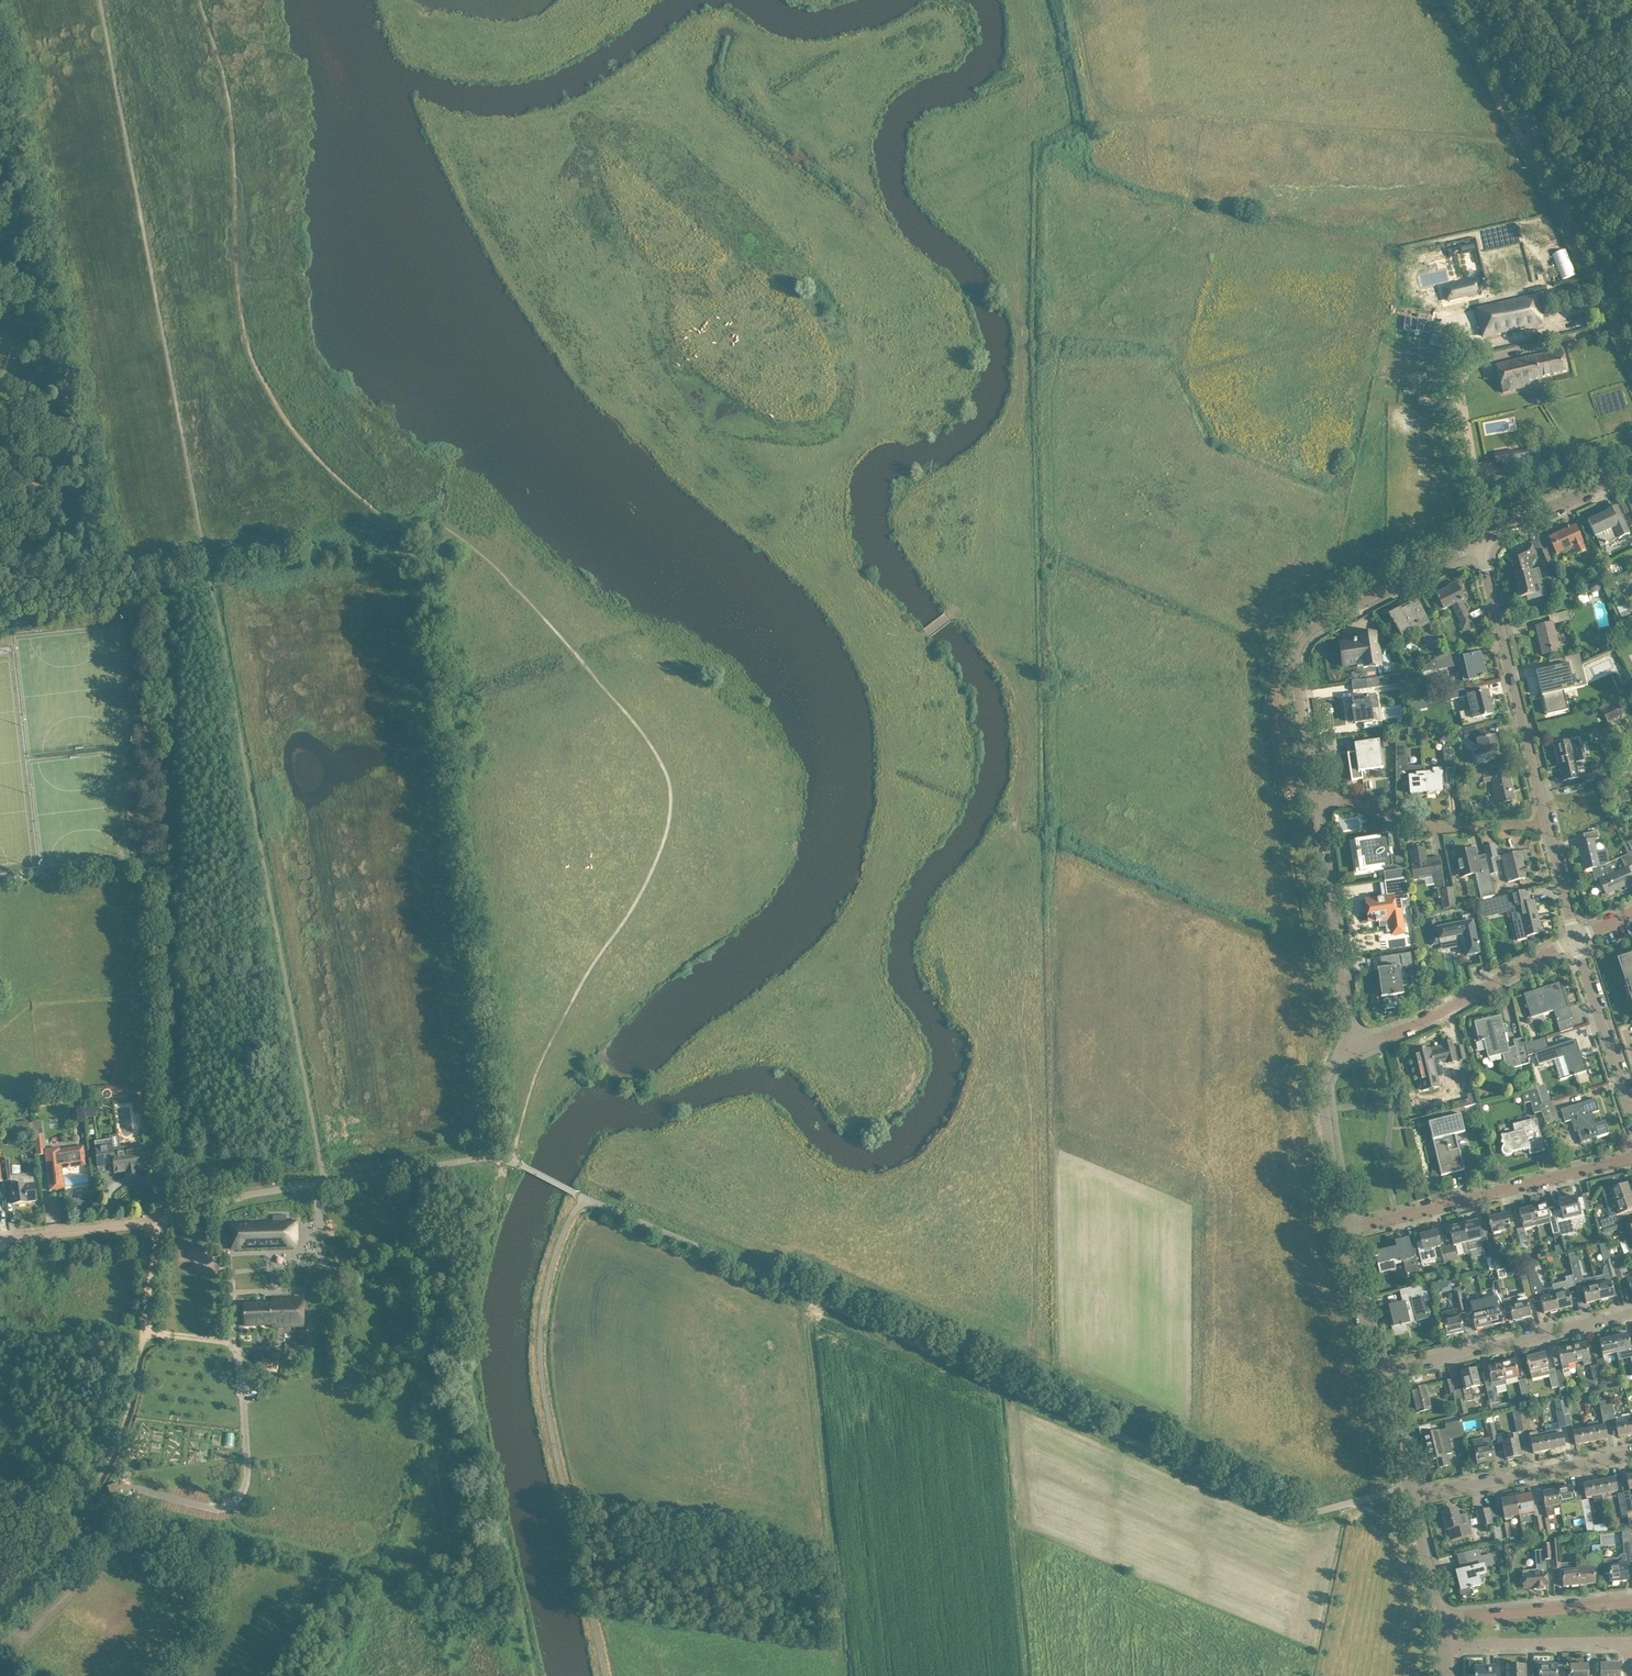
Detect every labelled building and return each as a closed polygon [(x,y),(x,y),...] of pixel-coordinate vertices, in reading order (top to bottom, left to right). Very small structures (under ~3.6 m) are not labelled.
[(1467,283),(1444,288),(1447,301),(1473,294),(1474,296),(1481,294),(1477,278),(1467,281),(1467,283)] [(1536,296),(1476,309),(1482,337),(1542,324),(1536,296)] [(1426,352),(1431,315),(1413,313),(1408,350),(1426,352)] [(1562,349),(1535,356),(1496,365),(1503,393),(1542,383),(1540,378),(1567,371),(1562,349)] [(1567,459),(1568,465),(1574,463),(1572,457),(1573,457),(1571,448),(1563,450),(1566,459),(1567,459)] [(1507,461),(1503,462),(1504,469),(1539,463),(1537,452),(1515,456),(1515,450),(1505,452),(1507,461)] [(1629,534),(1616,506),(1606,511),(1608,516),(1604,517),(1615,539),(1618,538),(1619,539),(1629,534)] [(1615,539),(1604,517),(1601,519),(1599,516),(1588,521),(1595,537),(1596,536),(1601,546),(1605,544),(1606,544),(1608,543),(1615,539)] [(1583,542),(1575,525),(1569,528),(1568,528),(1567,528),(1568,530),(1560,534),(1560,532),(1549,537),(1557,554),(1573,547),(1576,554),(1585,550),(1582,543),(1583,542)] [(1543,538),(1538,527),(1533,530),(1537,541),(1543,538)] [(1532,545),(1511,555),(1514,569),(1515,574),(1514,575),(1520,598),(1535,594),(1544,592),(1541,580),(1538,568),(1532,570),(1532,568),(1532,565),(1533,563),(1535,561),(1537,559),(1536,555),(1536,554),(1532,545)] [(1559,578),(1545,550),(1538,553),(1551,582),(1559,578)] [(1602,589),(1604,578),(1594,577),(1593,588),(1602,589)] [(1450,588),(1436,594),(1438,599),(1433,602),(1438,611),(1443,609),(1444,609),(1452,605),(1461,623),(1459,624),(1463,631),(1474,625),(1461,601),(1463,600),(1462,600),(1464,599),(1456,582),(1449,586),(1450,588)] [(1583,596),(1591,593),(1589,585),(1580,588),(1583,596)] [(1429,624),(1418,602),(1391,616),(1402,637),(1424,626),(1429,624)] [(1629,610),(1626,603),(1617,608),(1619,614),(1629,610)] [(1560,651),(1553,624),(1570,620),(1568,612),(1549,616),(1550,623),(1541,625),(1543,633),(1537,634),(1542,655),(1560,651)] [(1427,633),(1422,635),(1426,642),(1436,637),(1429,624),(1424,626),(1427,633)] [(1345,643),(1343,644),(1346,665),(1349,665),(1362,663),(1363,668),(1380,666),(1378,649),(1389,647),(1382,634),(1376,635),(1375,633),(1358,635),(1359,641),(1356,642),(1356,641),(1354,641),(1354,642),(1345,643)] [(1586,651),(1581,653),(1583,660),(1591,658),(1590,653),(1586,651)] [(1479,655),(1465,658),(1459,660),(1457,653),(1444,656),(1435,660),(1437,670),(1459,665),(1464,682),(1485,678),(1481,662),(1483,661),(1481,655),(1479,655)] [(1550,668),(1536,672),(1542,697),(1543,696),(1545,708),(1553,706),(1555,713),(1568,710),(1563,689),(1574,686),(1570,673),(1578,671),(1578,667),(1582,666),(1579,654),(1548,661),(1550,668)] [(1367,680),(1366,680),(1367,689),(1382,687),(1381,678),(1367,680)] [(1467,688),(1448,693),(1450,700),(1467,696),(1468,695),(1471,695),(1473,694),(1471,687),(1467,688)] [(1493,714),(1488,691),(1473,694),(1471,695),(1468,695),(1467,696),(1471,712),(1462,714),(1465,726),(1484,721),(1482,717),(1493,714)] [(1354,708),(1351,708),(1351,710),(1353,710),(1355,723),(1361,722),(1373,721),(1371,709),(1379,708),(1377,695),(1368,697),(1353,699),(1354,708)] [(1617,704),(1602,712),(1607,722),(1622,714),(1617,704)] [(1477,735),(1475,727),(1463,730),(1465,739),(1468,739),(1469,742),(1471,742),(1479,746),(1481,756),(1476,757),(1478,764),(1494,760),(1492,753),(1499,752),(1495,736),(1489,737),(1487,735),(1488,733),(1487,733),(1477,735)] [(1604,739),(1605,730),(1594,728),(1592,732),(1595,738),(1604,739)] [(1570,741),(1554,745),(1556,751),(1560,769),(1562,768),(1563,773),(1561,773),(1563,781),(1579,777),(1576,762),(1583,760),(1578,740),(1570,741)] [(1355,752),(1348,753),(1352,781),(1363,779),(1362,771),(1383,768),(1379,741),(1356,744),(1354,744),(1355,752)] [(1426,796),(1425,774),(1424,769),(1405,767),(1405,743),(1396,743),(1396,779),(1404,779),(1404,776),(1407,776),(1407,778),(1409,778),(1411,794),(1417,794),(1417,796),(1426,796)] [(1448,747),(1442,747),(1445,768),(1453,768),(1448,747)] [(1593,773),(1582,776),(1583,784),(1597,780),(1611,777),(1609,767),(1593,771),(1593,773)] [(1433,774),(1425,774),(1426,796),(1436,795),(1435,792),(1442,792),(1440,776),(1442,775),(1442,768),(1433,768),(1433,774)] [(1512,790),(1507,770),(1491,774),(1491,773),(1490,774),(1489,772),(1482,773),(1484,782),(1491,781),(1496,804),(1515,800),(1513,790),(1512,790)] [(1574,797),(1567,798),(1568,803),(1571,802),(1572,806),(1570,806),(1574,822),(1589,818),(1595,817),(1592,808),(1590,808),(1589,804),(1587,798),(1592,797),(1598,795),(1598,796),(1602,795),(1597,780),(1572,786),(1574,797)] [(1631,828),(1631,818),(1629,812),(1619,817),(1626,831),(1631,828)] [(1585,841),(1578,843),(1585,870),(1592,869),(1593,874),(1606,871),(1605,865),(1609,863),(1606,850),(1602,851),(1597,852),(1594,840),(1599,838),(1597,831),(1583,834),(1585,841)] [(1383,869),(1393,868),(1388,835),(1378,836),(1379,839),(1358,842),(1360,860),(1363,859),(1364,869),(1383,866),(1383,869)] [(1623,845),(1628,854),(1631,863),(1631,841),(1623,845)] [(1495,844),(1484,847),(1490,874),(1497,872),(1494,861),(1502,859),(1508,883),(1528,878),(1522,851),(1498,857),(1495,844)] [(1410,850),(1412,864),(1411,864),(1414,880),(1433,877),(1435,889),(1437,888),(1438,898),(1442,897),(1443,909),(1455,907),(1452,888),(1443,890),(1443,887),(1444,887),(1439,857),(1426,859),(1425,847),(1410,850)] [(1471,850),(1454,854),(1460,878),(1477,874),(1480,887),(1482,898),(1495,895),(1492,884),(1486,859),(1474,862),(1471,850)] [(1631,866),(1631,863),(1628,854),(1621,858),(1626,868),(1614,873),(1610,864),(1605,865),(1606,871),(1593,874),(1595,881),(1600,880),(1606,895),(1631,883),(1631,878),(1628,868),(1631,866)] [(1405,869),(1383,872),(1385,881),(1406,878),(1405,869)] [(1386,897),(1366,900),(1369,921),(1376,921),(1376,922),(1379,922),(1391,920),(1393,933),(1395,933),(1395,934),(1401,933),(1401,932),(1404,931),(1403,925),(1400,910),(1404,909),(1402,900),(1409,899),(1406,879),(1400,880),(1384,882),(1386,897)] [(1529,902),(1526,891),(1475,902),(1477,914),(1482,913),(1483,914),(1516,906),(1518,908),(1522,925),(1514,927),(1517,941),(1527,938),(1526,936),(1541,933),(1534,901),(1529,902)] [(1462,916),(1463,923),(1447,927),(1446,926),(1440,927),(1440,928),(1437,929),(1434,918),(1427,919),(1432,945),(1440,944),(1439,940),(1463,935),(1467,956),(1479,954),(1472,921),(1471,921),(1470,915),(1462,916)] [(1381,968),(1377,969),(1377,970),(1379,970),(1381,987),(1384,987),(1385,996),(1381,996),(1381,997),(1404,994),(1404,993),(1403,993),(1401,980),(1400,971),(1405,970),(1413,969),(1411,953),(1379,957),(1381,968)] [(1621,959),(1624,967),(1622,968),(1627,982),(1629,981),(1631,991),(1631,956),(1621,959)] [(1558,984),(1524,995),(1532,1018),(1554,1010),(1561,1032),(1573,1028),(1570,1018),(1572,1018),(1568,1007),(1566,1007),(1558,984)] [(1529,1064),(1527,1056),(1525,1045),(1523,1038),(1513,1041),(1515,1047),(1508,1048),(1504,1034),(1508,1033),(1506,1024),(1502,1025),(1500,1016),(1474,1022),(1479,1040),(1481,1039),(1481,1041),(1484,1040),(1488,1058),(1502,1054),(1504,1061),(1506,1065),(1510,1067),(1514,1068),(1529,1064)] [(1586,1071),(1575,1040),(1544,1050),(1541,1039),(1525,1045),(1527,1056),(1535,1053),(1539,1065),(1564,1057),(1570,1076),(1574,1075),(1574,1076),(1576,1075),(1576,1074),(1586,1071)] [(1462,1045),(1453,1048),(1452,1041),(1443,1043),(1444,1049),(1442,1049),(1440,1046),(1432,1048),(1432,1052),(1431,1052),(1430,1048),(1412,1052),(1422,1091),(1440,1087),(1438,1078),(1441,1077),(1444,1074),(1442,1066),(1439,1065),(1440,1061),(1447,1060),(1447,1063),(1466,1059),(1462,1045)] [(1541,1112),(1540,1106),(1536,1089),(1521,1093),(1524,1103),(1531,1102),(1534,1114),(1541,1112)] [(142,1093),(131,1094),(133,1112),(144,1111),(142,1093)] [(1470,1106),(1476,1104),(1473,1093),(1467,1095),(1470,1106)] [(1547,1094),(1539,1097),(1541,1104),(1550,1101),(1547,1094)] [(1599,1111),(1595,1099),(1561,1110),(1565,1123),(1571,1121),(1575,1132),(1577,1131),(1581,1143),(1582,1142),(1583,1146),(1592,1143),(1591,1139),(1609,1133),(1605,1121),(1596,1124),(1592,1113),(1599,1111)] [(1553,1101),(1547,1103),(1540,1106),(1541,1112),(1545,1124),(1559,1120),(1553,1101)] [(84,1109),(85,1117),(97,1116),(96,1107),(84,1109)] [(1447,1137),(1455,1135),(1455,1134),(1464,1132),(1461,1120),(1460,1115),(1466,1113),(1464,1107),(1440,1113),(1442,1119),(1428,1123),(1433,1140),(1434,1140),(1438,1154),(1436,1154),(1441,1176),(1464,1170),(1463,1165),(1459,1149),(1450,1151),(1449,1147),(1450,1146),(1450,1144),(1448,1144),(1447,1137)] [(1544,1151),(1536,1119),(1513,1125),(1515,1132),(1501,1136),(1503,1145),(1501,1149),(1501,1151),(1502,1153),(1504,1155),(1506,1156),(1509,1156),(1511,1154),(1512,1153),(1513,1151),(1528,1148),(1530,1154),(1544,1151)] [(32,1134),(29,1120),(11,1122),(13,1137),(32,1134)] [(41,1136),(35,1136),(37,1155),(45,1154),(49,1191),(64,1189),(61,1169),(76,1167),(86,1165),(83,1146),(52,1150),(51,1147),(43,1148),(41,1136)] [(109,1140),(94,1141),(97,1163),(98,1166),(113,1164),(114,1171),(114,1173),(126,1171),(127,1175),(135,1174),(135,1170),(146,1168),(144,1147),(143,1145),(129,1147),(120,1148),(112,1149),(110,1139),(109,1140)] [(36,1201),(32,1173),(10,1175),(9,1158),(0,1159),(0,1162),(2,1182),(9,1181),(12,1204),(18,1203),(19,1205),(25,1204),(25,1202),(26,1202),(36,1201)] [(1603,1193),(1607,1204),(1607,1205),(1631,1196),(1627,1184),(1619,1187),(1617,1183),(1615,1183),(1612,1184),(1611,1186),(1612,1189),(1603,1193)] [(1587,1212),(1593,1210),(1589,1193),(1582,1195),(1587,1212)] [(1574,1233),(1571,1220),(1585,1217),(1583,1210),(1579,1211),(1578,1205),(1579,1205),(1578,1203),(1576,1196),(1574,1197),(1573,1195),(1566,1197),(1566,1199),(1558,1201),(1563,1218),(1556,1220),(1560,1233),(1561,1236),(1574,1233)] [(1616,1215),(1618,1214),(1618,1215),(1631,1210),(1631,1197),(1631,1196),(1607,1205),(1607,1204),(1606,1205),(1611,1217),(1600,1221),(1602,1227),(1619,1222),(1616,1215)] [(1546,1204),(1532,1207),(1537,1226),(1550,1223),(1553,1234),(1560,1233),(1556,1220),(1553,1207),(1547,1208),(1546,1204)] [(1537,1226),(1532,1207),(1519,1211),(1523,1228),(1517,1229),(1518,1235),(1520,1242),(1527,1241),(1524,1229),(1537,1226)] [(1490,1223),(1489,1223),(1491,1233),(1486,1234),(1487,1239),(1488,1239),(1492,1257),(1498,1255),(1494,1238),(1511,1234),(1506,1214),(1498,1216),(1497,1214),(1491,1216),(1491,1217),(1489,1218),(1490,1223)] [(297,1221),(287,1222),(286,1216),(273,1216),(273,1222),(231,1224),(232,1243),(237,1243),(238,1249),(293,1247),(292,1241),(298,1241),(297,1221)] [(1619,1222),(1602,1227),(1604,1234),(1620,1229),(1625,1241),(1631,1238),(1631,1224),(1625,1227),(1623,1220),(1619,1222)] [(1481,1239),(1477,1221),(1471,1223),(1470,1221),(1464,1222),(1464,1224),(1463,1225),(1470,1250),(1482,1248),(1484,1259),(1492,1257),(1488,1239),(1487,1239),(1482,1240),(1481,1239)] [(1470,1250),(1463,1225),(1449,1228),(1453,1245),(1447,1246),(1451,1262),(1458,1260),(1454,1246),(1462,1244),(1464,1254),(1470,1253),(1469,1251),(1470,1250)] [(1421,1240),(1416,1242),(1421,1263),(1437,1259),(1434,1248),(1440,1246),(1437,1231),(1420,1235),(1421,1240)] [(1520,1242),(1518,1235),(1511,1236),(1515,1251),(1522,1249),(1520,1243),(1520,1242)] [(1376,1255),(1375,1255),(1375,1258),(1376,1257),(1380,1273),(1396,1269),(1395,1265),(1403,1263),(1406,1274),(1416,1271),(1409,1243),(1408,1238),(1401,1240),(1396,1241),(1397,1248),(1388,1250),(1387,1247),(1378,1250),(1379,1252),(1375,1253),(1376,1255)] [(1625,1241),(1630,1253),(1623,1256),(1626,1262),(1631,1260),(1631,1238),(1625,1241)] [(1451,1262),(1447,1246),(1440,1248),(1444,1264),(1451,1262)] [(1611,1281),(1610,1278),(1617,1276),(1614,1267),(1613,1267),(1613,1266),(1612,1266),(1610,1260),(1604,1261),(1605,1266),(1603,1271),(1603,1274),(1603,1275),(1595,1277),(1600,1300),(1614,1297),(1611,1281)] [(1577,1263),(1570,1265),(1573,1276),(1575,1286),(1576,1292),(1583,1290),(1586,1303),(1600,1300),(1595,1277),(1581,1280),(1577,1263)] [(1621,1264),(1614,1267),(1617,1276),(1618,1280),(1626,1277),(1621,1264)] [(1558,1310),(1553,1287),(1545,1289),(1534,1269),(1527,1271),(1529,1279),(1533,1299),(1534,1303),(1541,1301),(1544,1313),(1558,1310)] [(1533,1299),(1529,1279),(1527,1271),(1521,1272),(1522,1276),(1521,1276),(1525,1293),(1517,1295),(1518,1296),(1502,1300),(1503,1304),(1506,1313),(1511,1312),(1513,1321),(1515,1320),(1516,1322),(1522,1320),(1522,1319),(1531,1316),(1527,1300),(1533,1299)] [(1575,1286),(1573,1276),(1566,1277),(1568,1288),(1575,1286)] [(1430,1300),(1425,1284),(1399,1290),(1401,1297),(1406,1296),(1407,1302),(1388,1307),(1389,1307),(1391,1316),(1390,1316),(1393,1326),(1394,1326),(1395,1327),(1400,1325),(1401,1327),(1402,1326),(1402,1325),(1409,1323),(1409,1321),(1416,1319),(1417,1321),(1428,1318),(1427,1316),(1433,1315),(1431,1307),(1425,1309),(1424,1302),(1430,1300)] [(1569,1291),(1563,1292),(1561,1285),(1553,1287),(1558,1310),(1572,1307),(1569,1291)] [(1494,1296),(1482,1299),(1489,1326),(1502,1323),(1499,1308),(1498,1305),(1503,1304),(1502,1300),(1500,1288),(1493,1289),(1494,1296)] [(1461,1292),(1454,1293),(1459,1314),(1466,1313),(1462,1297),(1461,1292)] [(1469,1295),(1462,1297),(1466,1313),(1472,1311),(1472,1314),(1475,1329),(1489,1326),(1482,1299),(1470,1302),(1469,1295)] [(273,1328),(304,1326),(303,1298),(269,1300),(269,1304),(245,1305),(246,1326),(273,1325),(273,1328)] [(1460,1317),(1457,1318),(1455,1310),(1441,1313),(1446,1336),(1464,1332),(1460,1317)] [(1613,1337),(1617,1353),(1618,1360),(1631,1357),(1631,1364),(1631,1346),(1630,1346),(1627,1334),(1613,1337)] [(1617,1353),(1613,1337),(1599,1340),(1602,1356),(1617,1353)] [(1590,1364),(1585,1344),(1572,1347),(1575,1363),(1583,1361),(1584,1365),(1590,1364)] [(1575,1363),(1572,1347),(1558,1350),(1562,1370),(1556,1372),(1559,1387),(1560,1390),(1567,1389),(1564,1374),(1570,1373),(1568,1365),(1575,1363)] [(1527,1365),(1528,1365),(1531,1379),(1549,1374),(1552,1388),(1559,1387),(1556,1372),(1555,1369),(1548,1370),(1544,1353),(1527,1357),(1528,1362),(1527,1363),(1527,1365)] [(263,1359),(261,1367),(272,1369),(272,1368),(278,1369),(279,1364),(274,1363),(274,1361),(263,1359)] [(1597,1360),(1598,1365),(1601,1379),(1608,1377),(1604,1359),(1597,1360)] [(1518,1377),(1514,1360),(1501,1363),(1505,1380),(1518,1377)] [(1505,1380),(1501,1363),(1488,1366),(1492,1384),(1505,1380)] [(1601,1379),(1598,1365),(1590,1367),(1594,1380),(1601,1379)] [(1480,1385),(1476,1369),(1461,1373),(1465,1389),(1463,1389),(1465,1399),(1457,1401),(1460,1414),(1467,1412),(1465,1402),(1474,1400),(1473,1393),(1471,1387),(1480,1385)] [(1424,1383),(1409,1386),(1410,1390),(1416,1413),(1417,1413),(1431,1409),(1427,1396),(1445,1391),(1448,1404),(1456,1402),(1453,1391),(1450,1376),(1445,1377),(1446,1378),(1449,1377),(1450,1379),(1430,1385),(1429,1382),(1429,1381),(1424,1383)] [(1525,1379),(1518,1381),(1522,1398),(1529,1396),(1525,1379)] [(1493,1387),(1486,1388),(1489,1402),(1496,1400),(1493,1387)] [(1566,1426),(1571,1425),(1566,1400),(1561,1401),(1566,1426)] [(1566,1426),(1561,1401),(1555,1402),(1559,1428),(1566,1426)] [(1610,1423),(1606,1405),(1605,1401),(1599,1402),(1601,1412),(1602,1412),(1604,1424),(1610,1423)] [(1497,1412),(1505,1411),(1504,1403),(1496,1405),(1497,1412)] [(1610,1423),(1615,1421),(1612,1404),(1606,1405),(1610,1423)] [(1530,1430),(1527,1414),(1526,1408),(1519,1409),(1520,1416),(1524,1431),(1530,1430)] [(1519,1409),(1513,1410),(1514,1417),(1517,1432),(1524,1431),(1520,1416),(1519,1409)] [(1432,1411),(1422,1414),(1425,1426),(1435,1423),(1432,1411)] [(1630,1414),(1621,1415),(1623,1422),(1616,1424),(1618,1437),(1631,1434),(1631,1424),(1630,1414)] [(1465,1436),(1463,1426),(1461,1417),(1444,1421),(1446,1429),(1422,1435),(1422,1438),(1423,1442),(1428,1460),(1437,1458),(1439,1467),(1450,1465),(1447,1454),(1452,1453),(1449,1440),(1465,1436)] [(1604,1426),(1597,1427),(1596,1422),(1588,1423),(1589,1429),(1591,1442),(1607,1439),(1604,1426)] [(1487,1424),(1490,1437),(1483,1439),(1482,1438),(1472,1440),(1473,1449),(1468,1450),(1470,1460),(1476,1459),(1477,1464),(1480,1464),(1480,1465),(1487,1464),(1486,1463),(1495,1461),(1491,1442),(1490,1443),(1490,1440),(1496,1439),(1497,1439),(1496,1437),(1494,1423),(1487,1424)] [(1549,1450),(1545,1432),(1545,1428),(1529,1431),(1533,1453),(1549,1450)] [(1565,1447),(1562,1434),(1561,1429),(1545,1432),(1549,1450),(1565,1447)] [(1589,1429),(1573,1432),(1575,1445),(1591,1442),(1589,1429)] [(1499,1437),(1496,1437),(1497,1439),(1496,1439),(1497,1443),(1499,1453),(1504,1452),(1506,1459),(1508,1458),(1508,1460),(1514,1459),(1514,1457),(1521,1456),(1517,1436),(1517,1433),(1509,1435),(1509,1438),(1510,1441),(1503,1442),(1503,1440),(1501,1437),(1499,1437)] [(72,1463),(61,1477),(72,1485),(83,1471),(72,1463)] [(1617,1492),(1615,1478),(1599,1481),(1601,1495),(1602,1494),(1617,1492)] [(1601,1495),(1599,1481),(1583,1484),(1586,1498),(1593,1496),(1594,1502),(1603,1500),(1602,1494),(1601,1495)] [(1572,1486),(1557,1489),(1561,1508),(1561,1512),(1574,1509),(1575,1512),(1576,1517),(1584,1516),(1582,1503),(1574,1505),(1573,1501),(1575,1501),(1572,1486)] [(1561,1508),(1557,1489),(1542,1492),(1547,1517),(1555,1515),(1554,1509),(1561,1508)] [(1627,1512),(1630,1528),(1631,1527),(1631,1506),(1629,1491),(1623,1492),(1627,1512)] [(1627,1512),(1623,1492),(1617,1494),(1621,1513),(1627,1512)] [(1534,1514),(1531,1495),(1524,1496),(1523,1494),(1516,1496),(1519,1514),(1521,1523),(1531,1521),(1530,1514),(1534,1514)] [(1519,1514),(1516,1496),(1508,1497),(1508,1499),(1501,1500),(1505,1519),(1512,1518),(1511,1516),(1519,1514)] [(1588,1499),(1581,1501),(1587,1532),(1594,1531),(1588,1499)] [(1489,1508),(1476,1512),(1480,1526),(1498,1521),(1495,1508),(1489,1510),(1489,1508)] [(1456,1509),(1441,1513),(1446,1530),(1449,1529),(1452,1540),(1471,1535),(1466,1515),(1458,1517),(1456,1509)] [(1541,1517),(1533,1518),(1536,1533),(1543,1532),(1541,1519),(1541,1517)] [(1548,1518),(1541,1519),(1543,1532),(1544,1535),(1551,1533),(1548,1518)] [(1501,1524),(1501,1529),(1503,1540),(1511,1539),(1508,1523),(1501,1524)] [(1561,1564),(1560,1556),(1558,1539),(1551,1540),(1553,1569),(1561,1569),(1561,1571),(1560,1571),(1560,1578),(1562,1578),(1563,1587),(1579,1585),(1577,1563),(1561,1564)] [(1550,1543),(1543,1544),(1544,1550),(1535,1551),(1537,1570),(1522,1571),(1522,1575),(1523,1588),(1534,1587),(1534,1590),(1545,1588),(1545,1586),(1547,1586),(1545,1564),(1545,1560),(1552,1559),(1550,1543)] [(1631,1547),(1631,1543),(1623,1543),(1624,1554),(1621,1555),(1618,1558),(1603,1560),(1605,1573),(1609,1573),(1610,1582),(1612,1582),(1612,1584),(1619,1583),(1619,1581),(1628,1581),(1626,1565),(1631,1564),(1631,1553),(1631,1547)] [(1602,1565),(1601,1552),(1600,1545),(1592,1545),(1594,1566),(1602,1565)] [(1486,1573),(1484,1565),(1493,1563),(1491,1554),(1481,1557),(1479,1549),(1458,1554),(1460,1563),(1467,1561),(1469,1569),(1456,1572),(1463,1598),(1474,1595),(1472,1587),(1480,1585),(1478,1575),(1486,1573)] [(1596,1568),(1580,1569),(1579,1563),(1577,1563),(1579,1585),(1595,1584),(1594,1575),(1596,1575),(1596,1568)] [(1600,1675),(1620,1675),(1619,1662),(1600,1663),(1600,1675)] [(1564,1673),(1564,1675),(1588,1675),(1588,1664),(1570,1665),(1570,1673),(1564,1673)] [(1539,1665),(1539,1675),(1564,1675),(1564,1672),(1557,1672),(1557,1665),(1539,1665)] [(1525,1666),(1507,1666),(1507,1675),(1525,1675),(1525,1666)] [(10,1667),(6,1675),(16,1675),(18,1670),(10,1667)] [(1494,1667),(1476,1667),(1476,1675),(1468,1675),(1494,1675),(1494,1667)]
